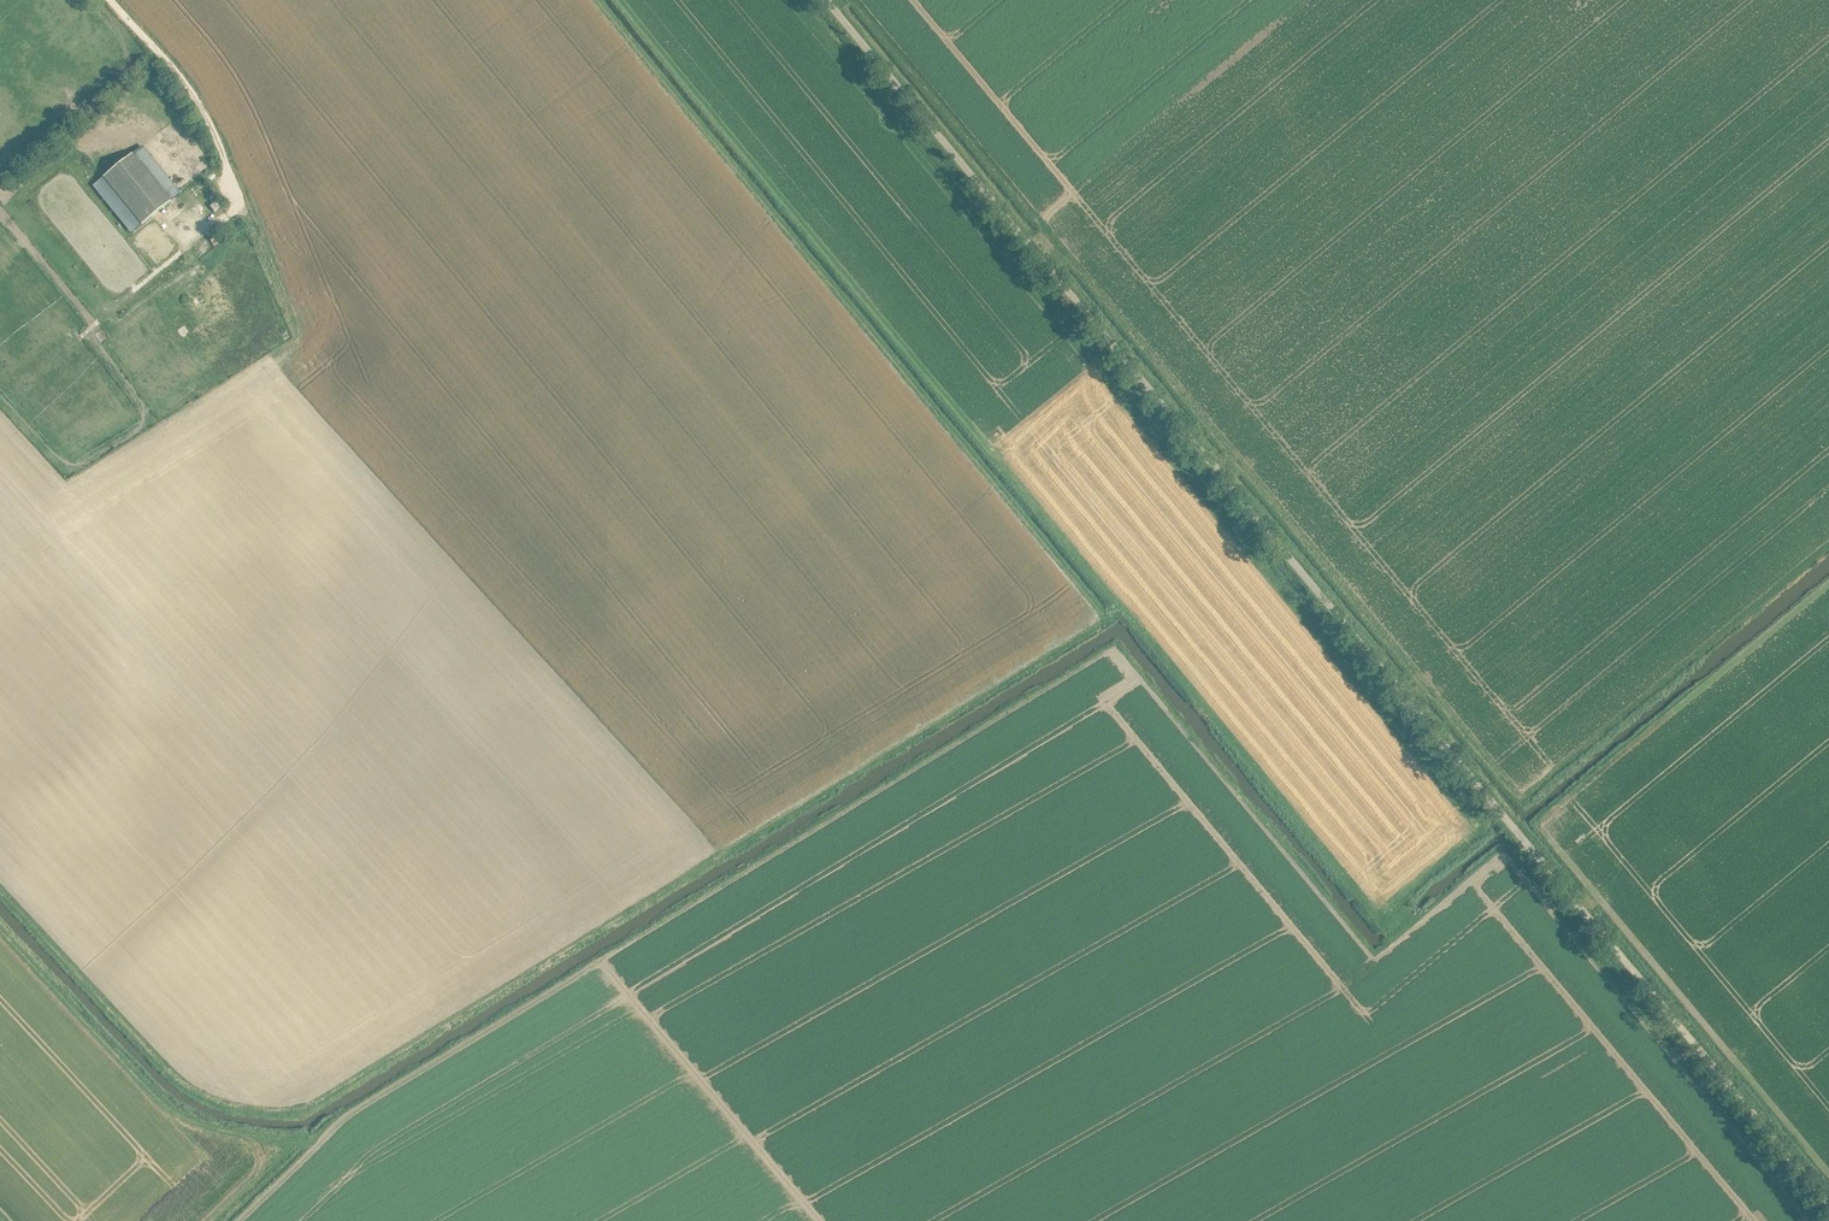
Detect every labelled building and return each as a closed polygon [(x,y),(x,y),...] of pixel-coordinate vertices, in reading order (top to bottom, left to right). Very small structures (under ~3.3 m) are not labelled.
[(180,193),(141,146),(92,185),(131,233),(180,193)]
